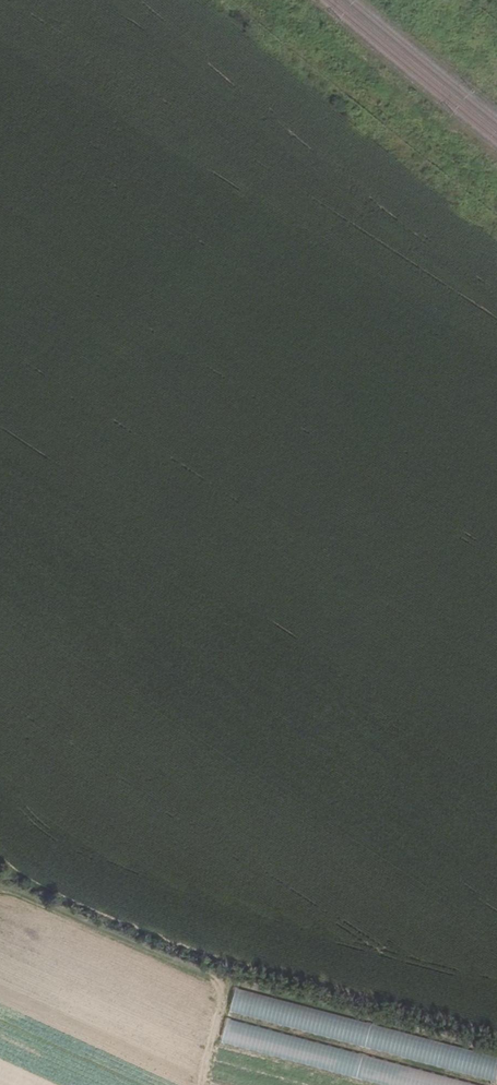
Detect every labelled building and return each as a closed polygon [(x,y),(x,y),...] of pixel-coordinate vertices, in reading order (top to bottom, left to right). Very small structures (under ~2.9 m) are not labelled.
[(237,989),(231,1013),(496,1079),(496,1053),(237,989)] [(229,1021),(223,1046),(387,1084),(495,1084),(229,1021)]
